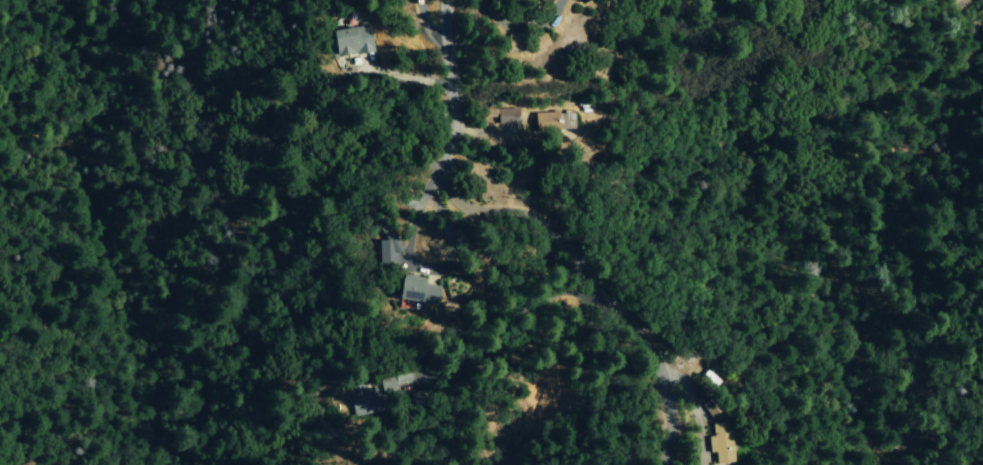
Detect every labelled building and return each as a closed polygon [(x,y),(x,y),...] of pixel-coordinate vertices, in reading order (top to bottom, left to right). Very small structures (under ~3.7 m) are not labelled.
[(333,31),(337,57),(373,52),(369,25),(333,31)] [(497,118),(497,109),(486,108),(486,118),(497,118)] [(518,109),(498,109),(498,124),(518,124),(518,109)] [(534,114),(534,134),(574,132),(573,112),(534,114)] [(379,241),(380,266),(399,265),(398,240),(379,241)] [(439,286),(424,284),(425,279),(401,275),(398,300),(436,305),(439,286)] [(380,381),(384,398),(398,395),(395,378),(380,381)] [(380,414),(378,390),(363,391),(363,386),(350,386),(351,415),(380,414)] [(714,454),(715,464),(733,464),(731,422),(711,423),(712,437),(707,437),(708,454),(714,454)]
